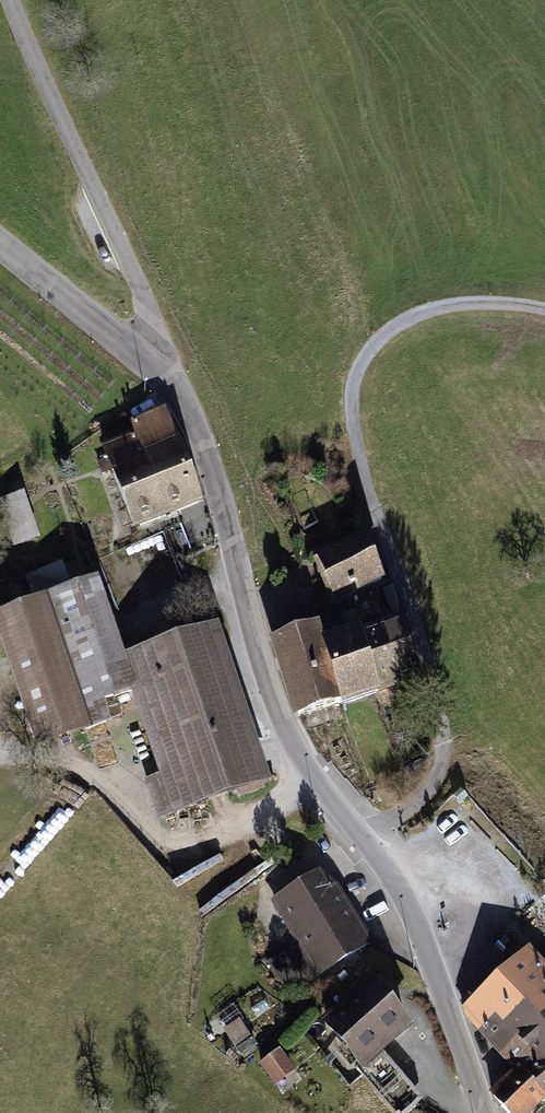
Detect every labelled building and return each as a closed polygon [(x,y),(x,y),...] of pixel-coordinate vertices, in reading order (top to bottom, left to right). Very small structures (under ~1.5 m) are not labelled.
[(134,433),(101,447),(136,534),(206,504),(167,407),(130,422),(134,433)] [(25,493),(0,500),(0,508),(15,548),(41,539),(25,493)] [(368,535),(317,558),(336,602),(385,582),(368,535)] [(0,614),(0,635),(40,750),(114,725),(108,705),(133,696),(160,777),(150,782),(160,822),(276,785),(222,626),(128,657),(100,580),(0,614)] [(323,625),(273,642),(298,720),(426,684),(405,620),(366,633),(359,612),(342,617),(347,633),(327,639),(323,625)] [(374,945),(339,885),(322,871),(271,902),(319,977),(374,945)] [(466,1019),(516,1072),(491,1095),(509,1112),(539,1112),(544,1107),(544,962),(531,948),(464,1009),(466,1019)] [(374,977),(323,1023),(365,1073),(367,1072),(386,1056),(417,1030),(374,977)] [(283,1051),(262,1066),(277,1086),(298,1070),(283,1051)] [(386,1056),(367,1072),(403,1112),(409,1112),(423,1100),(386,1056)]
